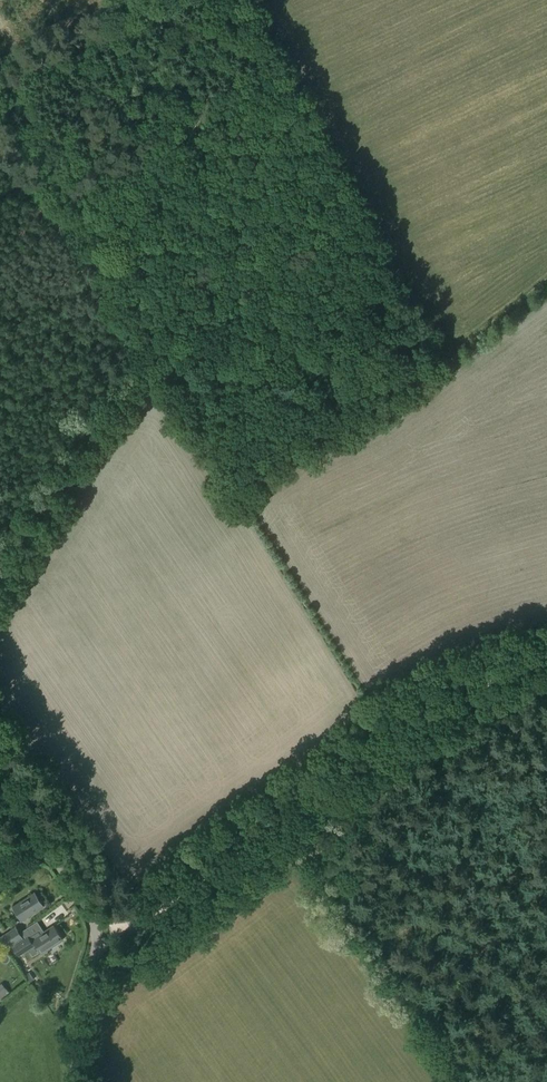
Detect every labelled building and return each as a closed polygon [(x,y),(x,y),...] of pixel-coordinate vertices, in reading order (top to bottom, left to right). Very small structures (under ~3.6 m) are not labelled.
[(22,921),(29,916),(43,907),(34,893),(13,907),(22,921)] [(38,922),(28,929),(32,936),(38,931),(41,935),(45,933),(38,922)] [(22,939),(15,927),(0,937),(0,938),(7,948),(22,939)] [(18,956),(35,945),(41,953),(62,939),(54,927),(45,933),(41,935),(38,931),(32,936),(28,929),(22,933),(26,940),(13,948),(18,956)] [(29,972),(25,975),(30,982),(34,979),(29,972)] [(0,986),(0,999),(9,991),(2,984),(0,986)]
